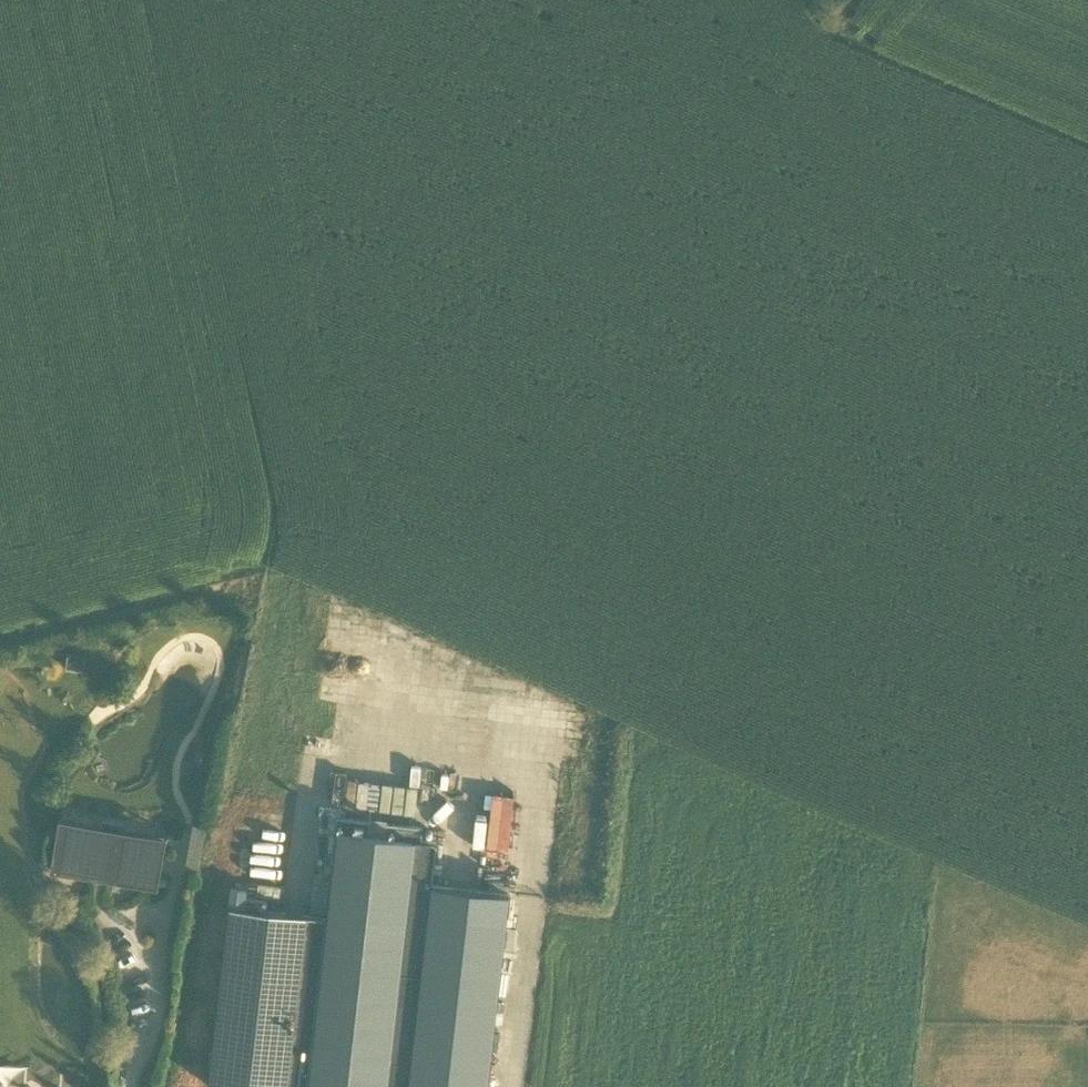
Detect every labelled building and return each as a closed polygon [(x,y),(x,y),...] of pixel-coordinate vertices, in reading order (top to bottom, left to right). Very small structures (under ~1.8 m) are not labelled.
[(415,851),(431,853),(432,841),(421,840),(423,826),(387,822),(386,836),(368,834),(369,820),(337,816),(335,830),(337,831),(327,917),(307,1086),(386,1086),(388,1060),(398,973),(415,851)] [(58,819),(49,871),(157,890),(166,838),(58,819)] [(256,847),(216,843),(210,902),(260,907),(261,898),(244,896),(245,887),(226,885),(229,855),(255,857),(256,847)] [(388,1060),(408,1062),(405,1086),(485,1086),(508,894),(430,885),(429,885),(418,975),(398,973),(388,1060)] [(208,1084),(231,1086),(307,1086),(327,917),(229,906),(208,1084)]
